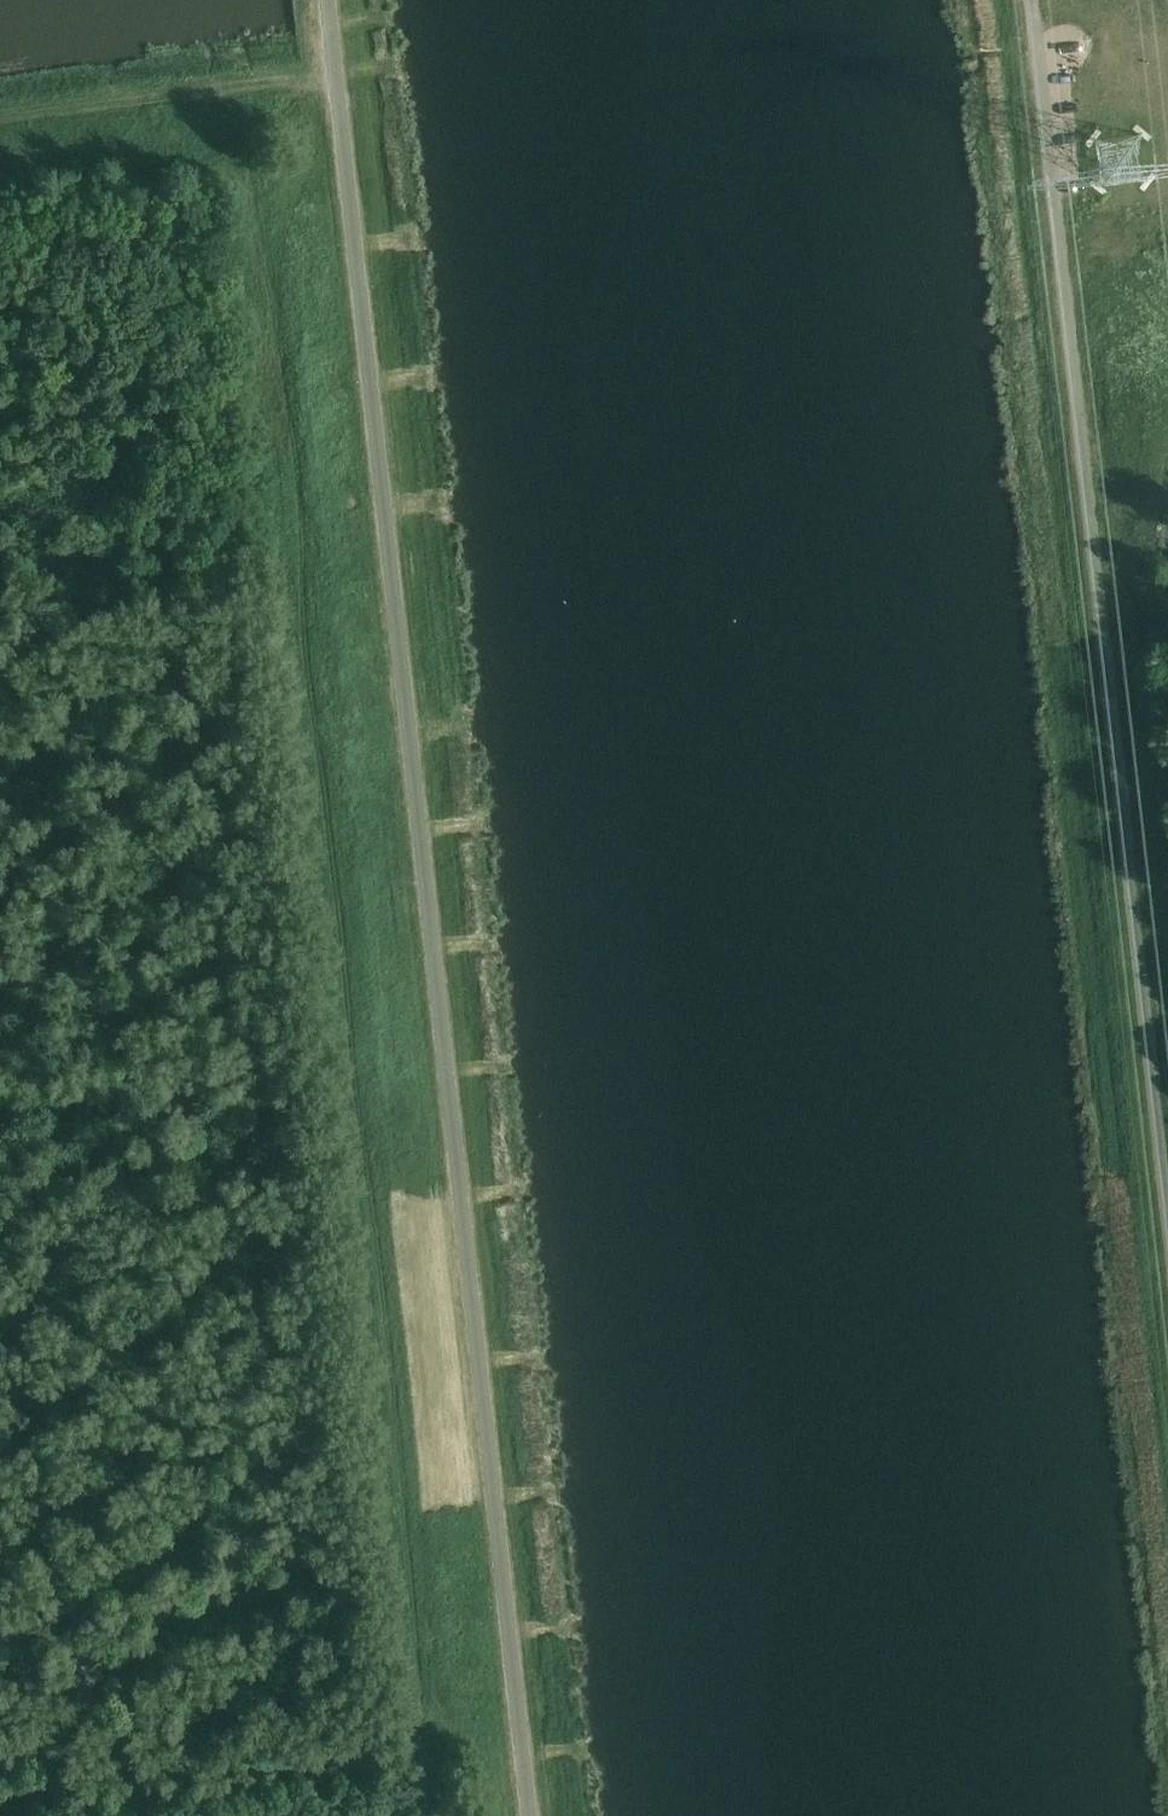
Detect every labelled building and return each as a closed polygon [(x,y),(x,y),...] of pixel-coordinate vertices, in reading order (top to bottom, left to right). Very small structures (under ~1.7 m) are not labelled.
[(1158,97),(1164,121),(1167,120),(1167,95),(1158,97)]
